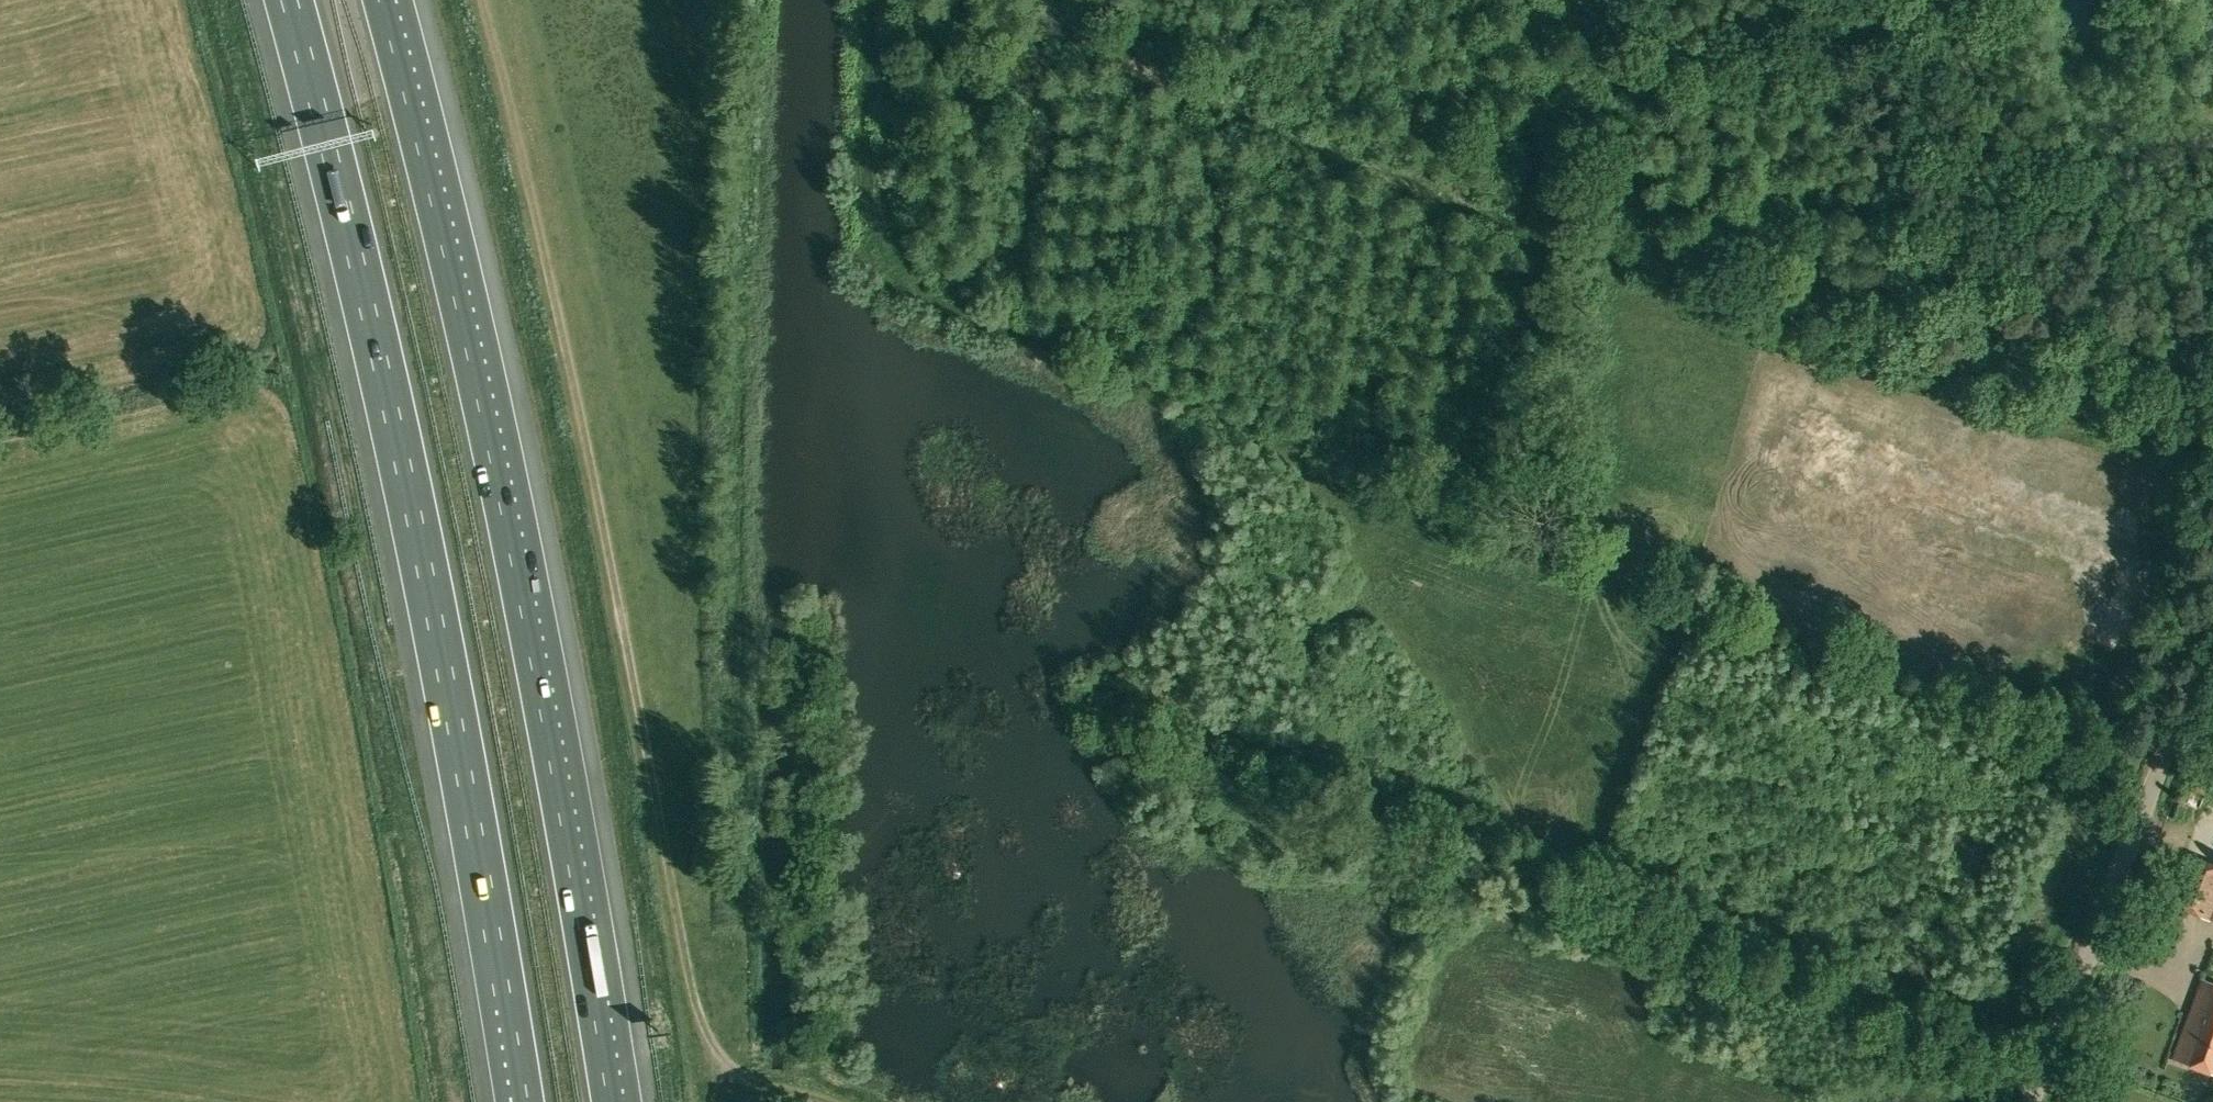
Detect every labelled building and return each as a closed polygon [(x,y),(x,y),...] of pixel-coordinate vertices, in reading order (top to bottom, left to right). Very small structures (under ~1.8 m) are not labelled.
[(2186,854),(2167,901),(2209,918),(2212,908),(2212,865),(2186,854)] [(2183,916),(2157,906),(2141,900),(2130,929),(2146,936),(2145,939),(2171,949),(2183,916)] [(2172,1059),(2212,1074),(2212,982),(2202,978),(2172,1059)]
